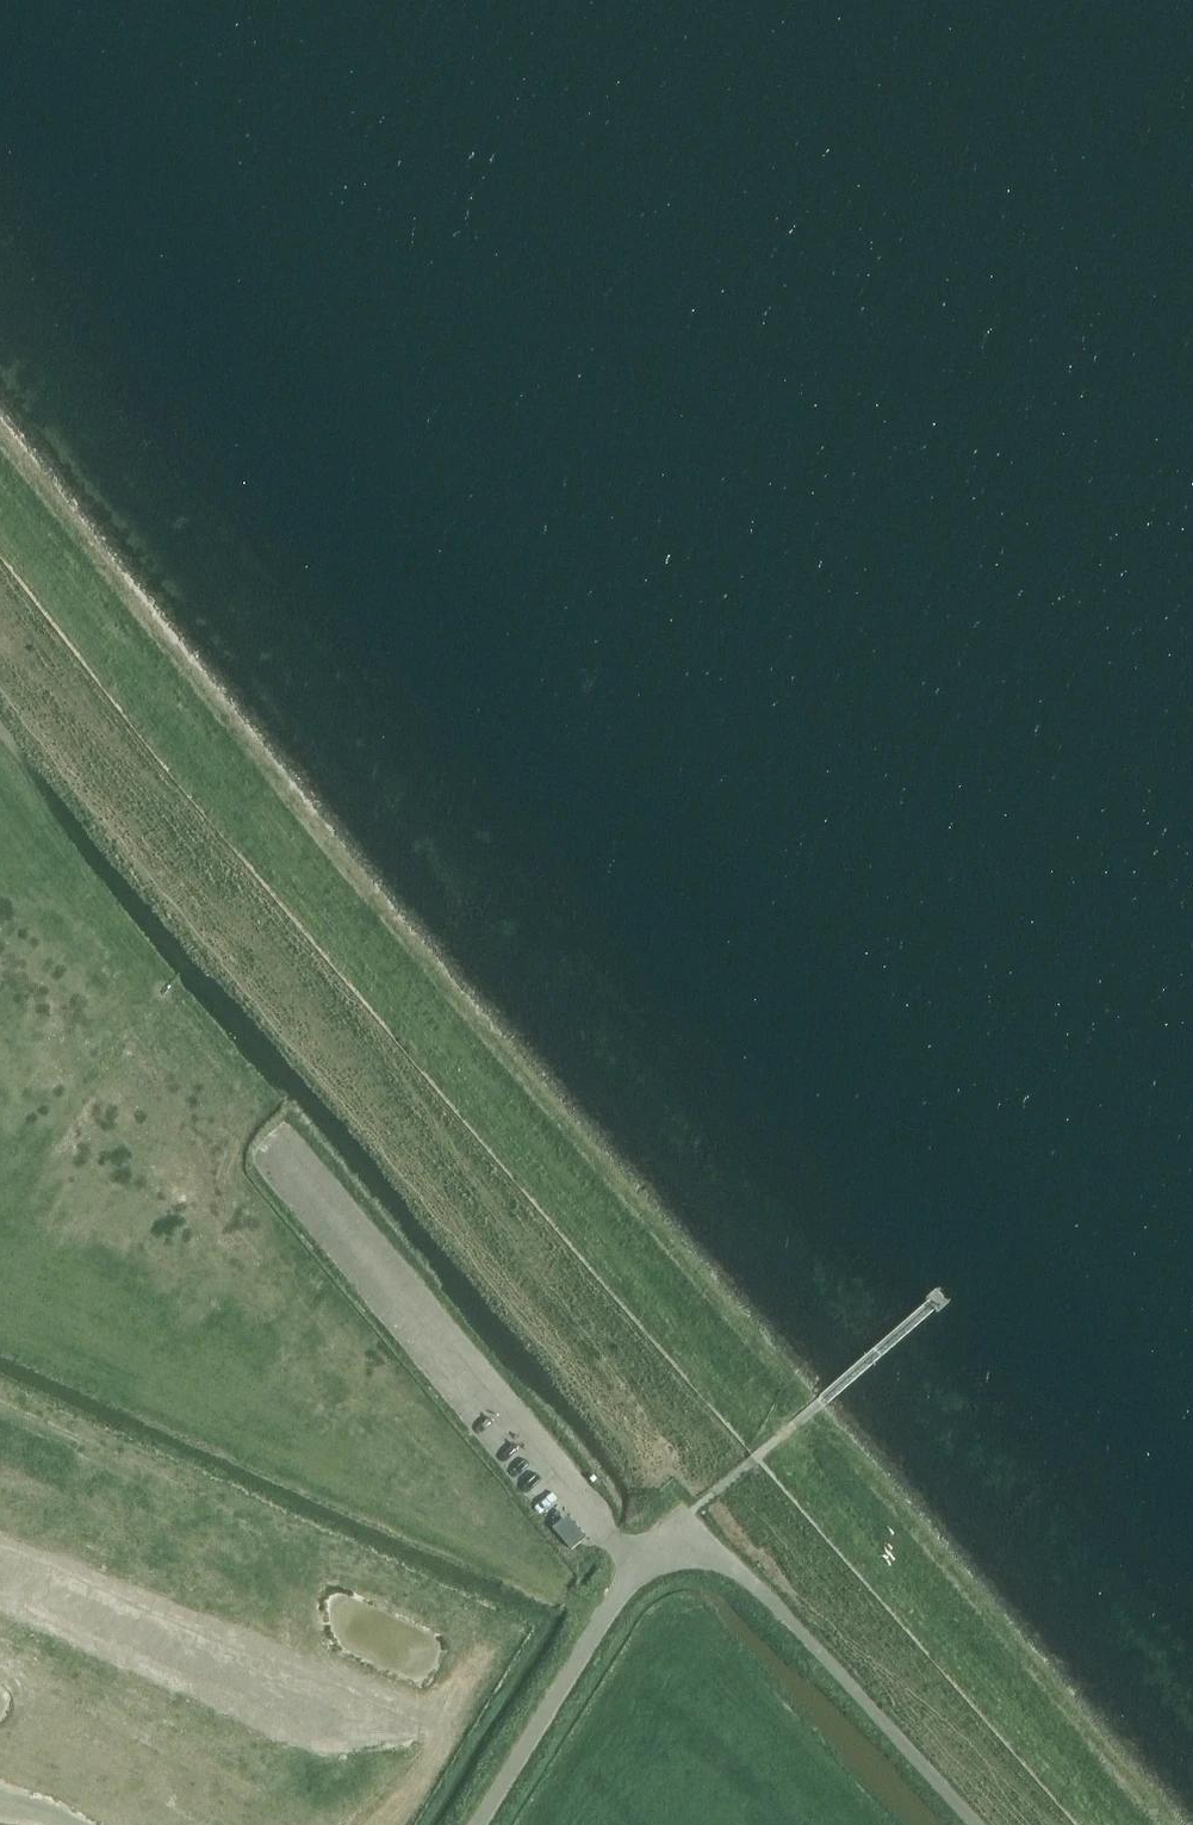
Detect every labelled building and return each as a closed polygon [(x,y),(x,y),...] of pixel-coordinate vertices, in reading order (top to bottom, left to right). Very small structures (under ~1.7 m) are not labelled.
[(552,1528),(571,1549),(580,1542),(562,1520),(552,1528)]
